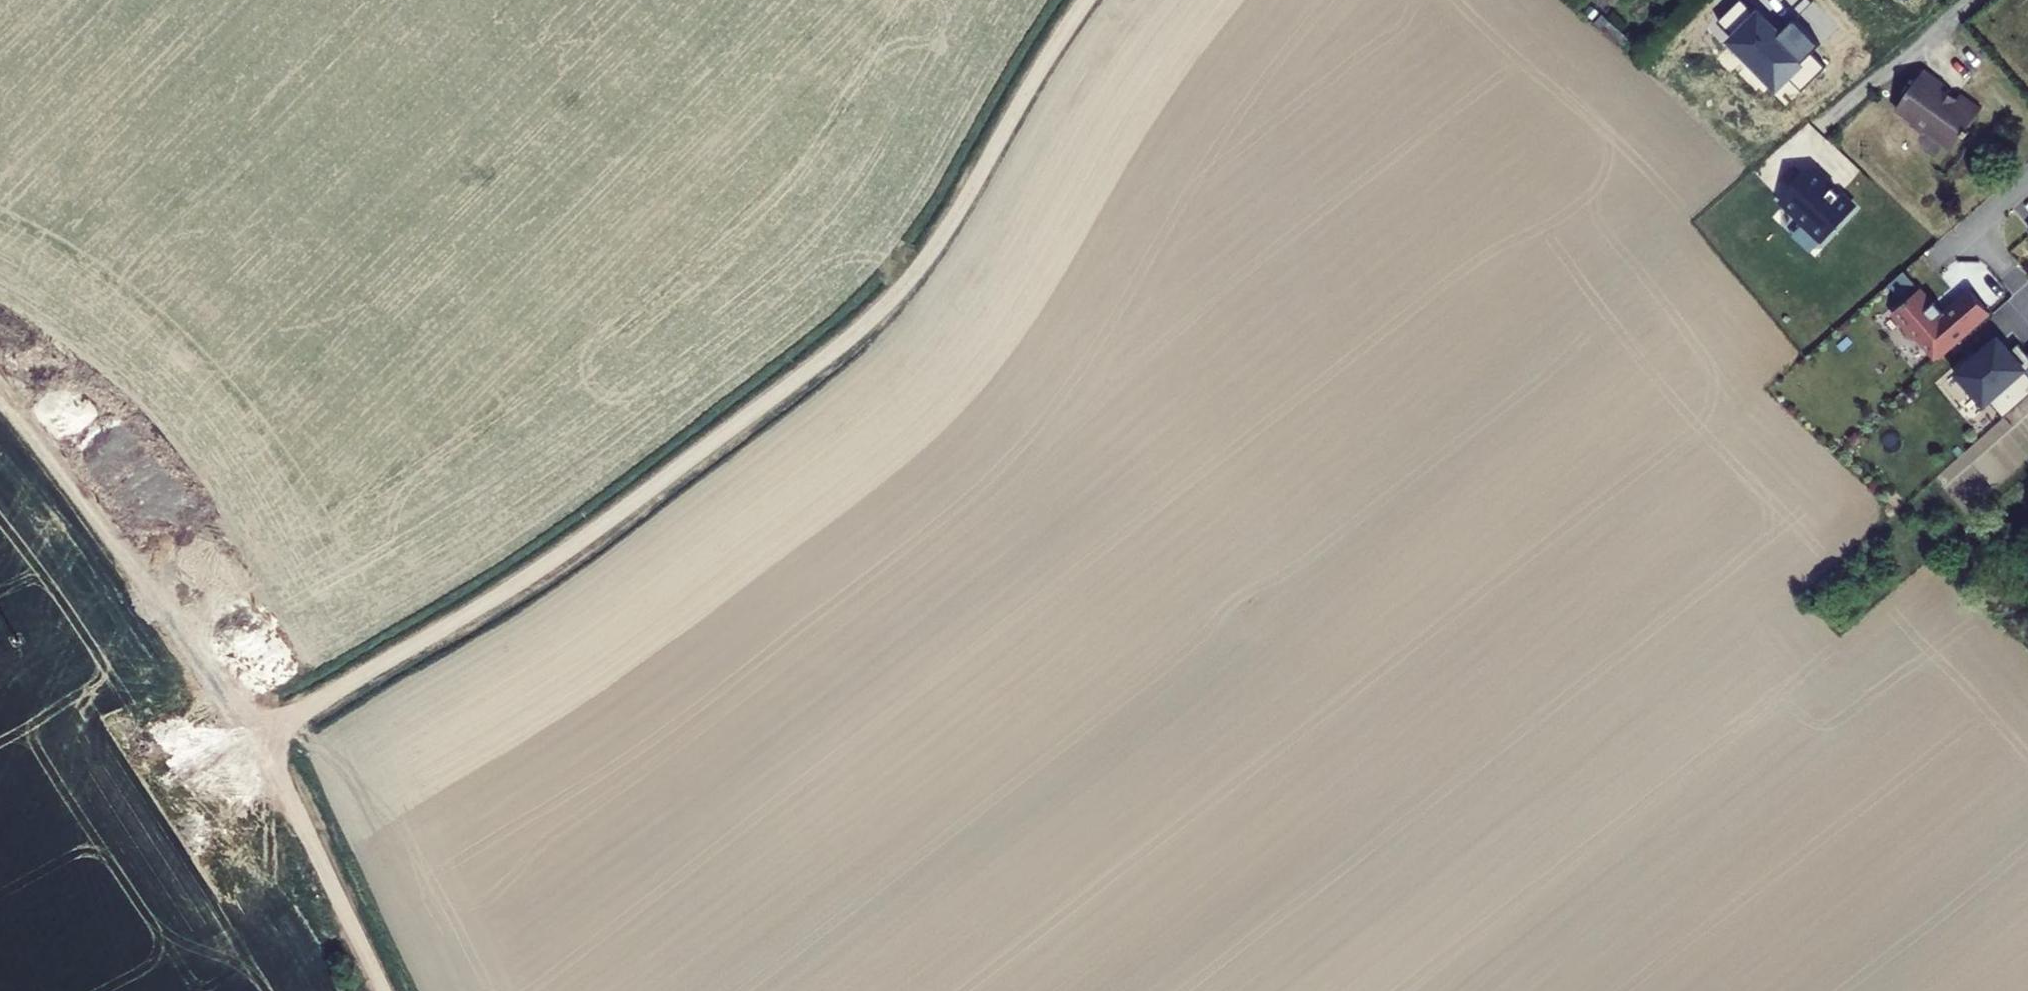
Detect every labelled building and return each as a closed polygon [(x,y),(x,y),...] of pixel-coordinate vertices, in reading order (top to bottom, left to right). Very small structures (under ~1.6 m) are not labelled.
[(1733,36),(1727,41),(1776,93),(1790,80),(1800,91),(1825,68),(1812,55),(1820,47),(1795,20),(1782,32),(1761,9),(1755,15),(1741,1),(1719,21),(1733,36)] [(1925,70),(1896,108),(1910,119),(1911,124),(1922,132),(1927,131),(1944,144),(1957,142),(1982,110),(1965,97),(1963,96),(1961,96),(1959,97),(1958,99),(1945,89),(1947,87),(1925,70)] [(1835,185),(1813,164),(1780,199),(1823,240),(1854,207),(1832,187),(1835,185)] [(1928,306),(1916,291),(1891,313),(1906,331),(1908,329),(1935,361),(1988,315),(1968,291),(1942,313),(1933,302),(1928,306)] [(1984,345),(1951,374),(1967,393),(1973,387),(2000,418),(2027,393),(2027,374),(2024,370),(2027,366),(2027,355),(2016,342),(2002,355),(1992,343),(1986,348),(1984,345)]
